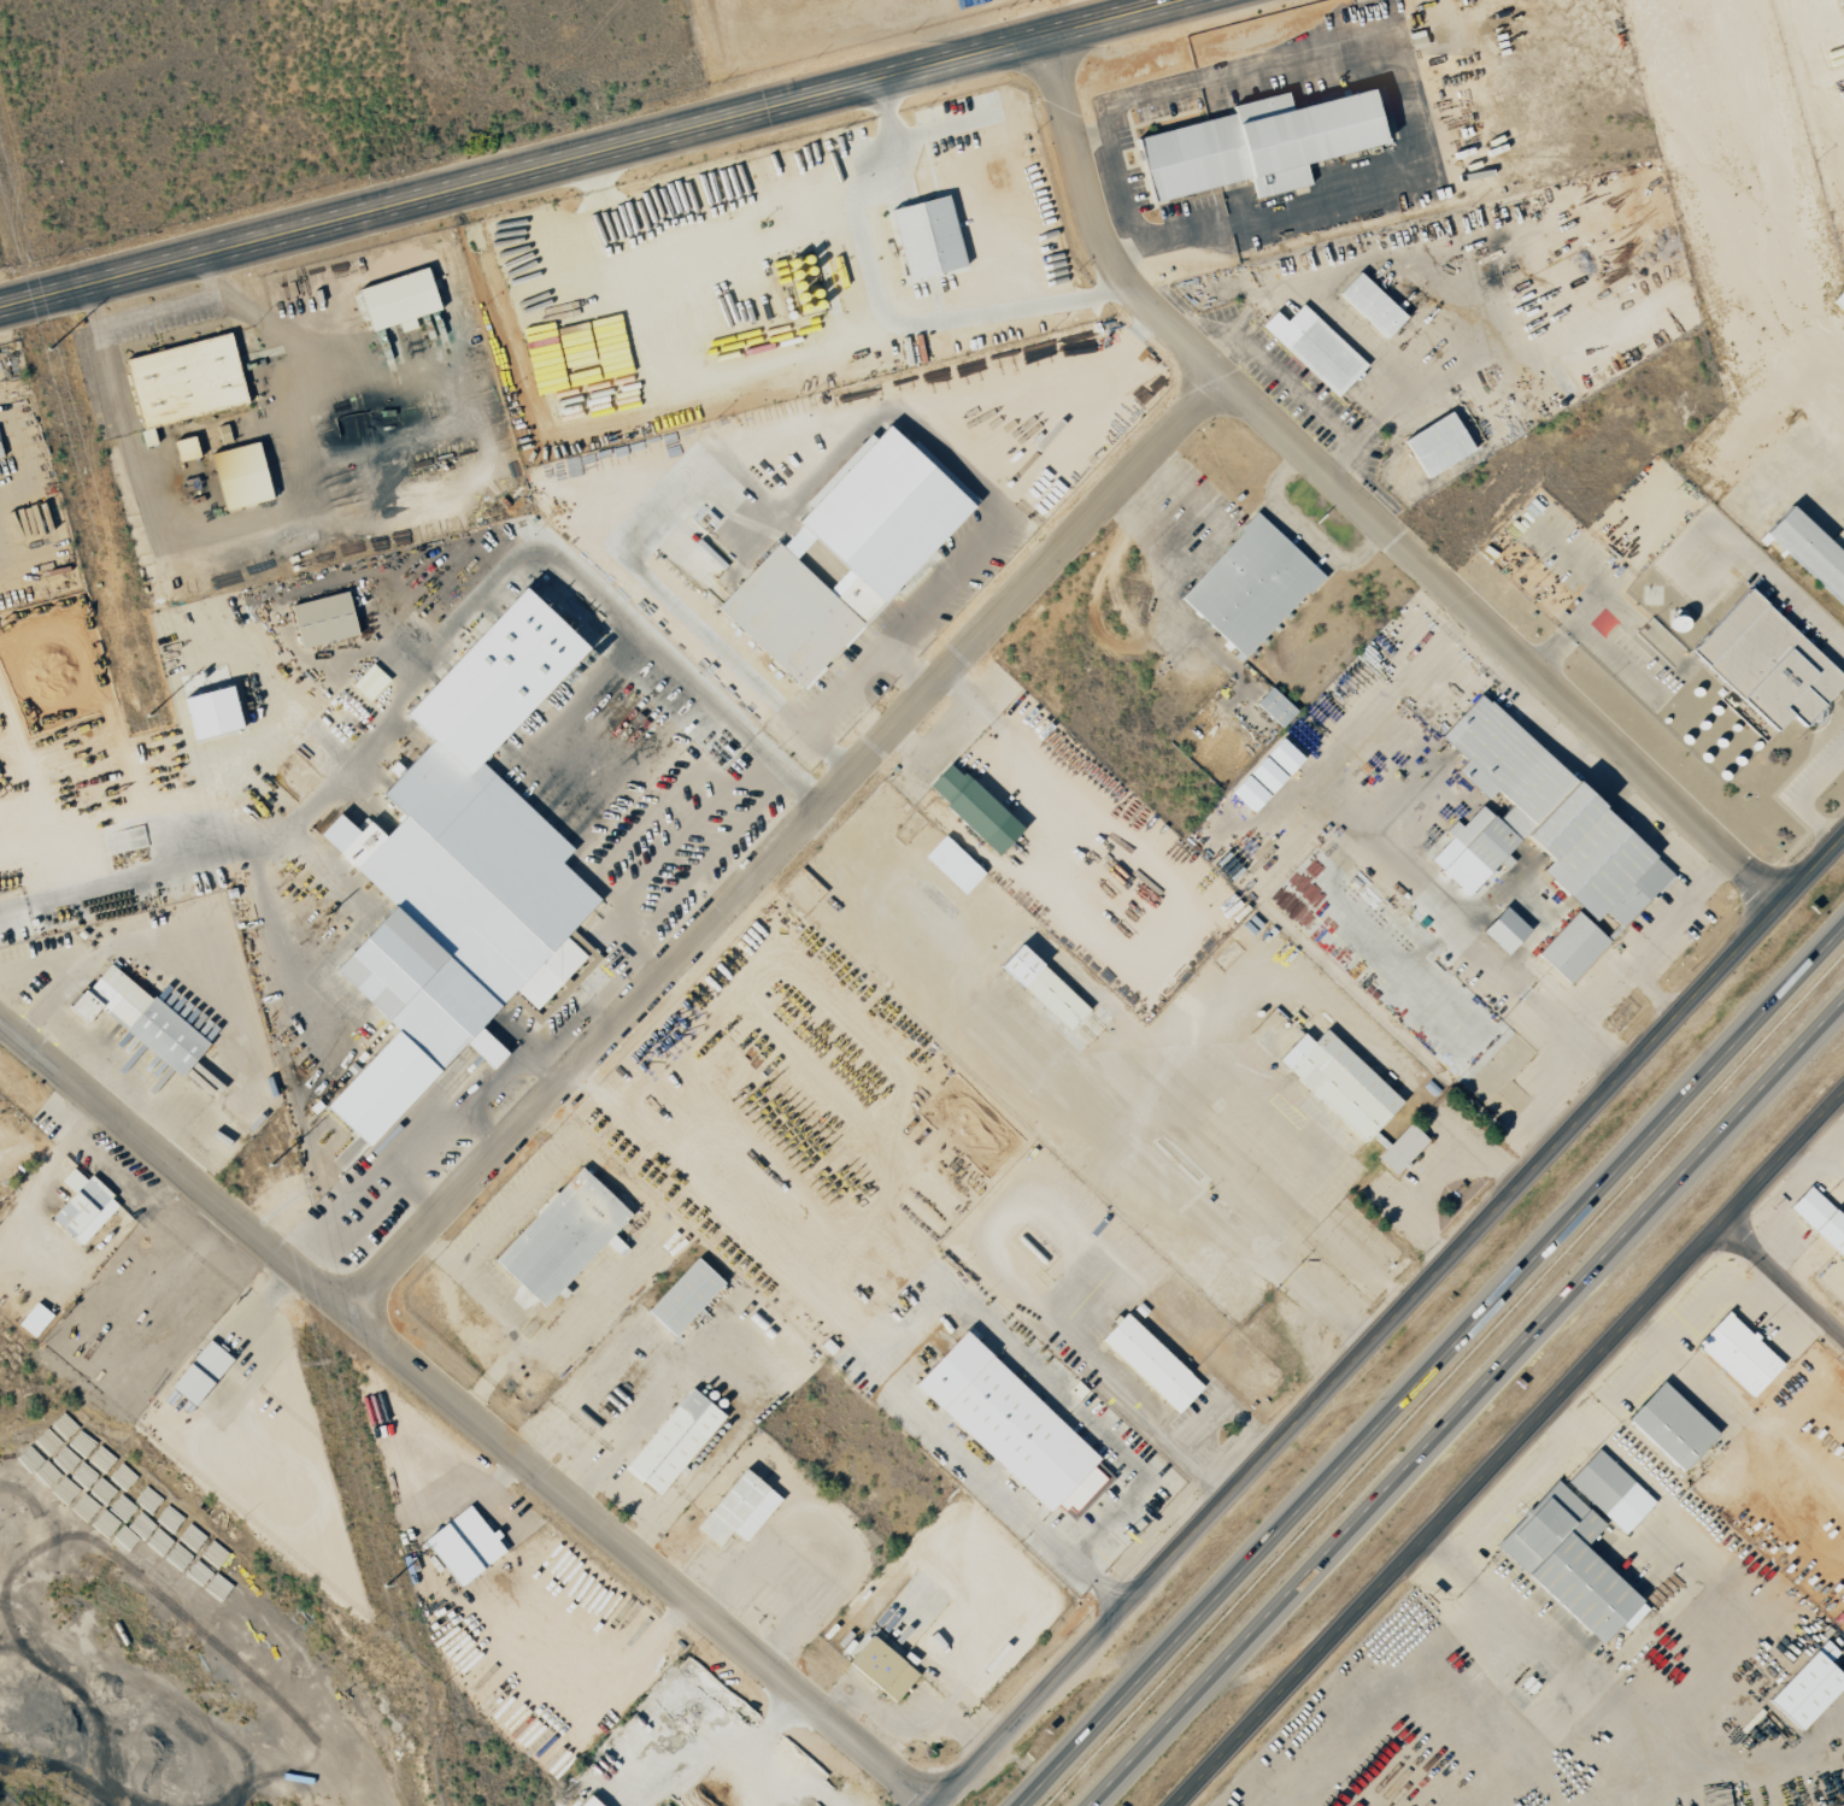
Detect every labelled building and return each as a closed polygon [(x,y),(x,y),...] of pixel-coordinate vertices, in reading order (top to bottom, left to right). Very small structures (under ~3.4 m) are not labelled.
[(1381,145),(1369,90),(1287,107),(1285,93),(1229,105),(1231,115),(1136,136),(1149,201),(1249,180),(1253,198),(1308,186),(1303,161),(1381,145)] [(890,206),(904,279),(962,267),(948,195),(890,206)] [(438,309),(426,266),(355,287),(367,331),(397,322),(400,332),(416,327),(413,316),(438,309)] [(1405,316),(1357,271),(1336,293),(1384,338),(1405,316)] [(1831,301),(1843,314),(1843,287),(1831,301)] [(1274,310),(1260,326),(1336,396),(1366,364),(1300,303),(1284,320),(1274,310)] [(125,356),(140,425),(245,402),(230,333),(125,356)] [(1471,450),(1449,411),(1402,437),(1425,477),(1471,450)] [(971,504),(884,425),(873,437),(868,432),(803,503),(806,506),(793,521),(798,525),(780,545),(776,541),(715,608),(803,688),(971,504)] [(209,452),(222,510),(270,499),(257,441),(209,452)] [(1789,505),(1763,531),(1843,607),(1843,557),(1789,505)] [(1321,574),(1255,513),(1178,597),(1245,658),(1321,574)] [(478,761),(584,646),(519,586),(400,714),(429,740),(379,794),(401,815),(383,835),(366,820),(356,831),(336,813),(316,835),(391,903),(329,970),(393,1029),(321,1106),(365,1147),(461,1043),(490,1070),(506,1053),(478,1027),(512,990),(533,1010),(583,956),(562,937),(598,899),(558,862),(571,848),(478,761)] [(1747,588),(1689,650),(1775,731),(1790,715),(1802,726),(1843,681),(1843,678),(1747,588)] [(299,648),(356,634),(346,591),(289,605),(299,648)] [(370,700),(389,679),(372,663),(352,683),(370,700)] [(190,739),(239,728),(230,685),(181,696),(190,739)] [(1254,703),(1280,728),(1296,711),(1269,687),(1254,703)] [(1671,875),(1480,693),(1439,736),(1464,760),(1455,770),(1485,799),(1495,789),(1511,804),(1496,820),(1480,805),(1460,826),(1455,821),(1423,855),(1465,895),(1522,835),(1548,860),(1539,870),(1592,921),(1602,910),(1621,927),(1671,875)] [(1229,792),(1252,812),(1302,757),(1280,737),(1229,792)] [(1020,829),(949,762),(925,787),(996,854),(1020,829)] [(922,856),(963,894),(983,873),(943,835),(922,856)] [(1528,930),(1503,906),(1480,931),(1505,955),(1528,930)] [(1569,984),(1608,941),(1576,911),(1536,954),(1569,984)] [(997,965),(1067,1031),(1088,1009),(1018,943),(997,965)] [(97,1009),(180,1077),(207,1043),(106,962),(68,1009),(85,1023),(97,1009)] [(1401,1102),(1323,1029),(1312,1042),(1301,1033),(1276,1060),(1363,1142),(1401,1102)] [(1387,1147),(1376,1158),(1395,1176),(1428,1141),(1409,1123),(1387,1147)] [(542,1308),(630,1214),(579,1166),(491,1260),(542,1308)] [(89,1176),(85,1180),(72,1167),(59,1181),(72,1192),(48,1218),(80,1247),(119,1203),(89,1176)] [(1808,1186),(1787,1208),(1843,1261),(1843,1220),(1808,1186)] [(645,1311),(672,1337),(723,1284),(695,1258),(645,1311)] [(33,1338),(52,1316),(36,1302),(17,1324),(33,1338)] [(1782,1364),(1726,1312),(1695,1344),(1751,1397),(1782,1364)] [(1176,1414),(1202,1387),(1124,1313),(1098,1340),(1176,1414)] [(1098,1459),(962,1331),(912,1384),(1048,1512),(1055,1504),(1065,1513),(1068,1509),(1073,1513),(1105,1479),(1091,1466),(1098,1459)] [(196,1407),(230,1357),(205,1339),(170,1390),(196,1407)] [(1716,1434),(1659,1381),(1624,1419),(1680,1472),(1716,1434)] [(723,1415),(688,1387),(624,1469),(659,1496),(723,1415)] [(1623,1535),(1654,1503),(1598,1450),(1567,1482),(1623,1535)] [(695,1528),(718,1547),(730,1531),(745,1543),(780,1499),(742,1469),(695,1528)] [(1494,1547),(1599,1644),(1619,1622),(1627,1631),(1647,1609),(1581,1548),(1603,1524),(1555,1480),(1494,1547)] [(456,1587),(505,1552),(496,1540),(470,1505),(422,1539),(456,1587)] [(895,1702),(917,1673),(869,1636),(847,1665),(895,1702)] [(1799,1731),(1843,1683),(1843,1679),(1827,1663),(1838,1652),(1824,1639),(1767,1700),(1799,1731)] [(588,1795),(578,1805),(599,1805),(588,1795)]
